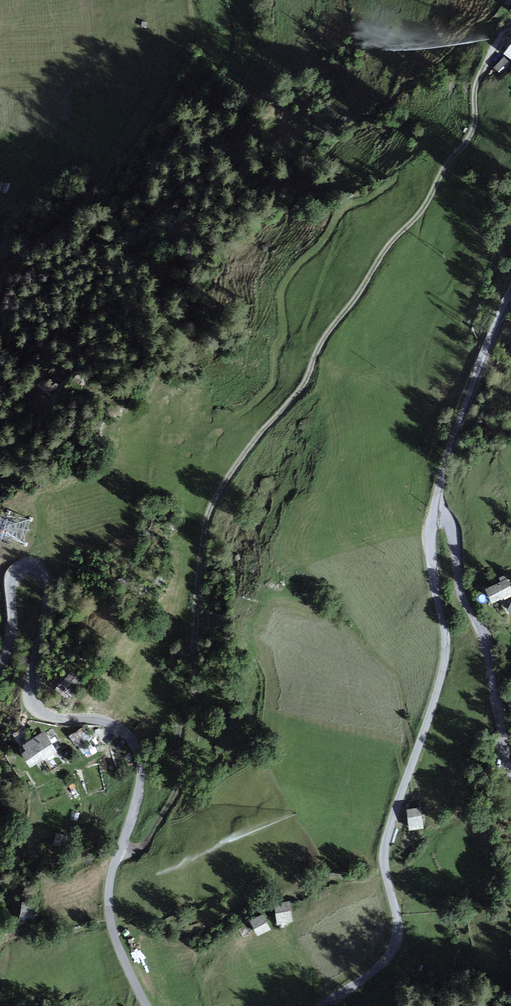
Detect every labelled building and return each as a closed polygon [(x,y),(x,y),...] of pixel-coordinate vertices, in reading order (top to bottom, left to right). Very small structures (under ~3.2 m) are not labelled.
[(4,510),(11,490),(0,487),(0,509),(4,510)] [(506,580),(486,590),(492,602),(510,593),(510,591),(506,580)] [(93,747),(82,730),(74,735),(85,752),(93,747)] [(53,751),(44,735),(24,746),(27,751),(24,753),(31,764),(53,751)] [(420,808),(408,810),(411,828),(423,827),(420,808)] [(57,834),(54,845),(64,847),(66,836),(57,834)] [(288,903),(276,905),(278,923),(291,921),(288,903)] [(35,905),(23,904),(20,922),(33,923),(35,905)] [(270,929),(263,916),(252,922),(259,935),(270,929)]
